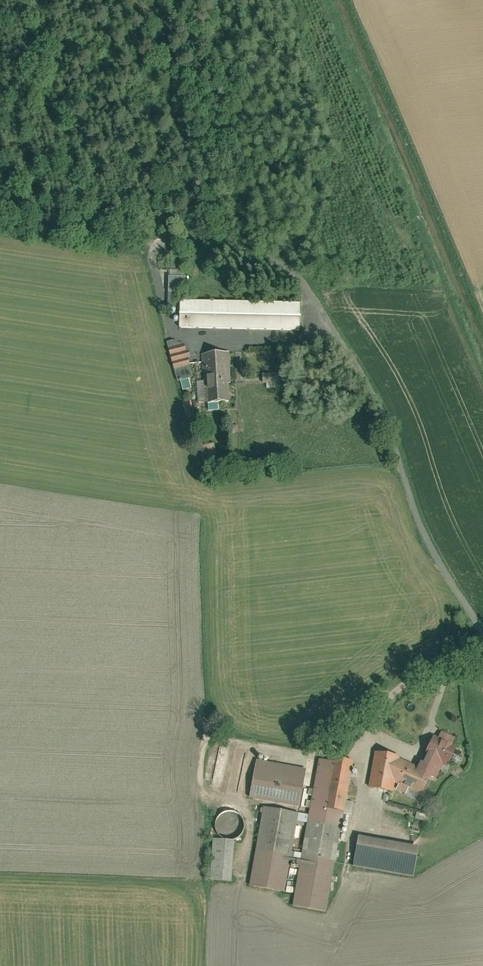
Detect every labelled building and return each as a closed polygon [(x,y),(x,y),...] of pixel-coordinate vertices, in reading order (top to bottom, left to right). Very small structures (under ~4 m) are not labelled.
[(183,265),(166,264),(166,300),(176,300),(175,321),(298,323),(299,292),(183,290),(183,265)] [(172,331),(164,333),(175,372),(178,371),(181,381),(190,379),(187,369),(190,368),(187,355),(188,355),(186,349),(188,349),(186,341),(184,341),(183,335),(181,336),(172,331)] [(229,394),(226,343),(200,344),(203,395),(206,395),(207,401),(217,401),(216,394),(229,394)] [(273,364),(260,364),(261,374),(264,374),(264,380),(273,380),(273,364)] [(193,408),(188,391),(180,393),(184,410),(193,408)] [(429,753),(426,761),(436,765),(431,775),(438,777),(444,764),(449,766),(458,745),(454,743),(458,736),(443,729),(439,736),(435,734),(427,752),(429,753)] [(402,754),(377,749),(370,787),(395,791),(396,784),(421,796),(431,775),(436,765),(426,761),(423,759),(420,765),(401,756),(402,754)] [(334,760),(320,757),(315,788),(305,786),(308,767),(257,758),(250,797),(301,806),(300,811),(265,805),(250,885),(285,891),(299,819),(310,821),(295,904),(327,910),(345,812),(353,814),(356,802),(347,801),(352,777),(364,779),(367,762),(334,756),(334,760)] [(241,814),(237,811),(233,809),(228,810),(223,812),(220,815),(218,820),(217,825),(218,829),(221,833),(225,836),(229,837),(233,837),(238,836),(241,834),(244,830),(245,826),(245,821),(244,817),(241,814)] [(420,845),(360,834),(354,866),(415,877),(420,845)] [(236,839),(214,837),(211,879),(233,880),(236,839)]
